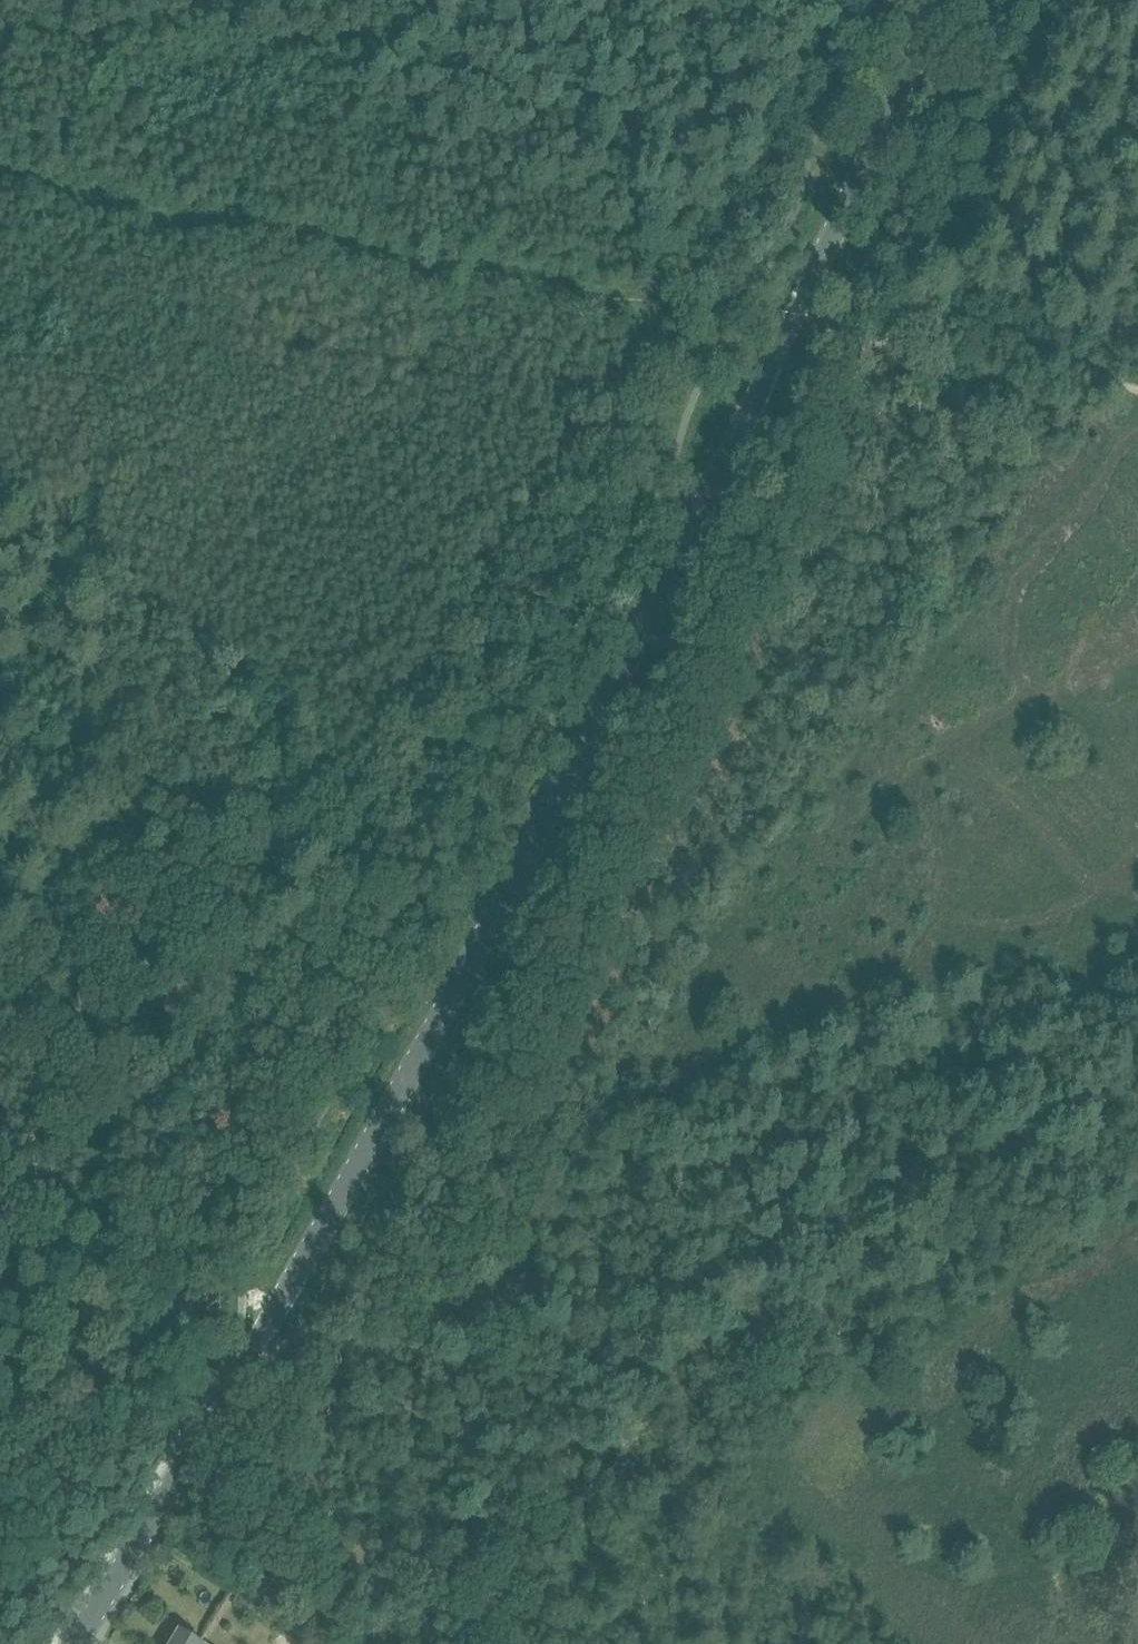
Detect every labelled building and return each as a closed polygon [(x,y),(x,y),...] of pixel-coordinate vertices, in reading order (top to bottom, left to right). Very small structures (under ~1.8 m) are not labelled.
[(179,1629),(170,1643),(203,1643),(179,1629)]
